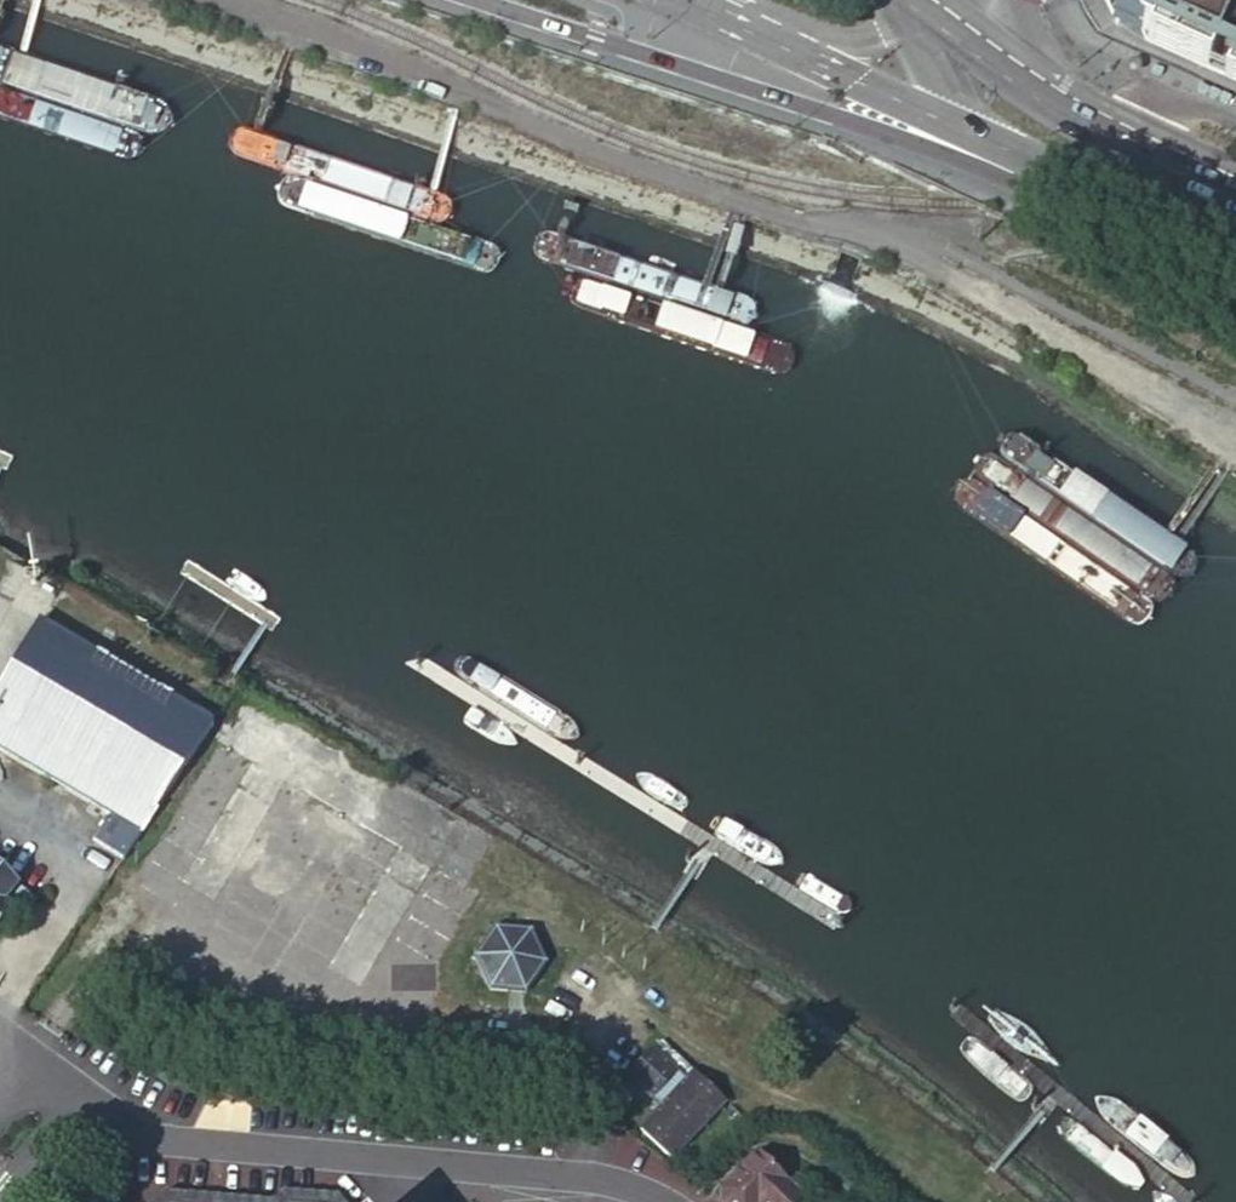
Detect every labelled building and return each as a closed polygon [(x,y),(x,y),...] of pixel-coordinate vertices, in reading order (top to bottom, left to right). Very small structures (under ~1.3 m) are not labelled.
[(1097,9),(1109,26),(1118,38),(1133,54),(1235,102),(1235,0),(1094,0),(1097,9)] [(156,811),(154,809),(210,724),(39,621),(0,687),(0,751),(106,814),(98,828),(127,852),(156,811)] [(123,858),(127,852),(98,828),(93,840),(123,858)] [(19,918),(35,901),(0,870),(0,923),(10,910),(19,918)] [(546,962),(530,930),(493,926),(471,957),(487,990),(525,994),(546,962)] [(666,1037),(658,1045),(688,1078),(696,1070),(666,1037)] [(669,1155),(726,1102),(696,1070),(688,1078),(658,1045),(656,1044),(630,1069),(667,1108),(661,1114),(656,1108),(639,1123),(669,1155)] [(804,1198),(758,1155),(719,1189),(718,1189),(718,1201),(800,1201),(804,1198)]
